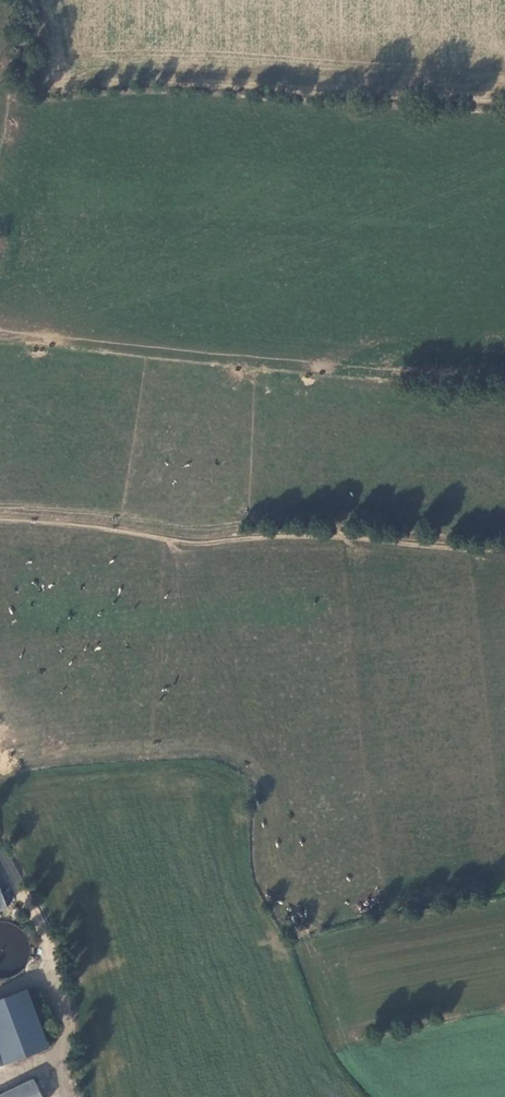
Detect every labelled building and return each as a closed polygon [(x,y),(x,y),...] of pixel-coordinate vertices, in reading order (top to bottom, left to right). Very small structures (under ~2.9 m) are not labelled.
[(35,967),(18,918),(0,925),(0,979),(35,967)] [(34,1079),(0,1096),(42,1096),(34,1079)]
